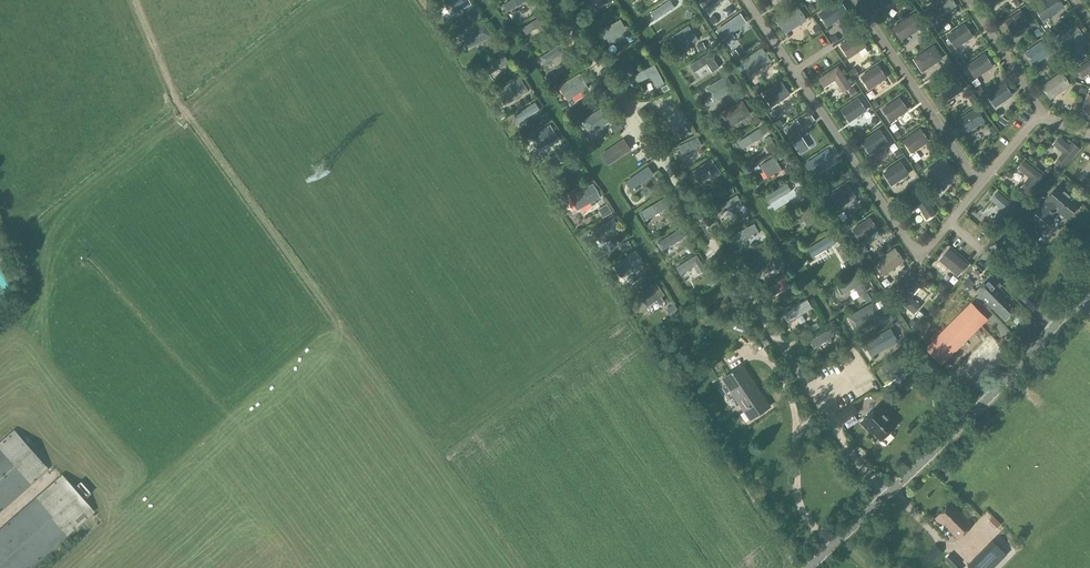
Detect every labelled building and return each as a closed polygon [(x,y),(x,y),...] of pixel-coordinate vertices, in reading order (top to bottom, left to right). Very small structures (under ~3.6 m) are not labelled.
[(472,4),(469,0),(447,0),(444,2),(451,15),(472,4)] [(597,2),(600,7),(610,0),(584,0),(582,1),(587,9),(597,2)] [(705,8),(712,3),(710,0),(699,0),(705,8)] [(818,14),(828,27),(848,13),(840,0),(838,0),(818,14)] [(956,5),(952,0),(938,0),(931,4),(939,16),(956,5)] [(1043,20),(1063,6),(1059,0),(1047,0),(1035,7),(1043,20)] [(525,2),(506,9),(509,19),(508,19),(511,27),(527,21),(524,12),(528,11),(525,2)] [(785,34),(807,20),(798,6),(776,20),(785,34)] [(1029,23),(1021,11),(1005,21),(1013,33),(1029,23)] [(740,14),(716,30),(722,39),(746,22),(740,14)] [(915,14),(893,27),(901,41),(923,28),(915,14)] [(625,26),(621,19),(600,31),(599,32),(604,40),(607,38),(611,45),(632,33),(627,25),(625,26)] [(469,48),(492,36),(485,23),(462,34),(469,48)] [(686,37),(691,44),(698,39),(688,25),(669,39),(674,45),(686,37)] [(1056,39),(1064,51),(1084,37),(1076,25),(1056,39)] [(522,37),(527,45),(545,34),(540,26),(522,37)] [(960,54),(977,42),(969,30),(952,42),(960,54)] [(858,34),(841,46),(849,58),(867,47),(858,34)] [(1049,54),(1041,42),(1025,52),(1034,64),(1049,54)] [(934,46),(914,59),(922,72),(943,59),(934,46)] [(763,48),(742,62),(751,75),(772,61),(763,48)] [(712,72),(719,67),(709,52),(690,66),(694,73),(707,64),(712,72)] [(976,77),(993,66),(985,54),(968,65),(976,77)] [(552,71),(564,67),(562,60),(549,64),(552,71)] [(1088,73),(1089,76),(1089,60),(1077,69),(1083,77),(1088,73)] [(656,87),(664,83),(655,65),(634,75),(638,83),(651,76),(656,87)] [(839,65),(818,79),(825,88),(836,81),(844,93),(853,87),(839,65)] [(861,77),(869,89),(886,77),(878,65),(861,77)] [(568,100),(589,88),(580,73),(559,85),(568,100)] [(1042,86),(1050,98),(1070,84),(1061,73),(1042,86)] [(708,88),(715,100),(735,89),(727,76),(708,88)] [(500,89),(509,102),(528,91),(520,77),(500,89)] [(956,77),(938,89),(947,102),(965,90),(956,77)] [(782,82),(763,94),(772,107),(790,95),(782,82)] [(987,94),(995,106),(1012,95),(1004,83),(987,94)] [(1088,94),(1082,111),(1089,114),(1089,95),(1088,94)] [(900,97),(883,110),(892,122),(909,110),(900,97)] [(858,98),(840,110),(849,122),(866,111),(858,98)] [(730,127),(751,114),(743,101),(722,113),(730,127)] [(591,132),(610,120),(603,108),(584,120),(591,132)] [(977,108),(955,122),(964,135),(986,121),(977,108)] [(514,129),(535,114),(532,110),(511,125),(514,129)] [(797,121),(784,130),(789,137),(800,155),(810,148),(799,131),(803,129),(797,121)] [(558,138),(550,125),(530,136),(537,150),(558,138)] [(921,128),(903,141),(912,154),(930,142),(921,128)] [(879,129),(861,142),(870,155),(888,142),(879,129)] [(1070,146),(1059,137),(1054,144),(1064,153),(1055,162),(1062,168),(1079,149),(1072,143),(1070,146)] [(630,149),(624,139),(602,154),(608,164),(630,149)] [(828,148),(805,163),(811,171),(833,156),(828,148)] [(698,163),(696,155),(694,149),(680,154),(685,167),(698,163)] [(890,160),(896,156),(892,150),(886,154),(890,160)] [(561,153),(553,157),(558,166),(566,161),(561,153)] [(768,178),(782,170),(774,157),(761,165),(768,178)] [(714,178),(721,173),(711,158),(712,158),(692,172),(697,179),(709,170),(714,178)] [(925,172),(933,184),(953,170),(945,158),(925,172)] [(1029,195),(1044,176),(1024,160),(1017,168),(1029,177),(1020,188),(1029,195)] [(901,161),(883,173),(892,186),(910,174),(901,161)] [(648,166),(626,182),(631,190),(654,174),(648,166)] [(791,199),(799,194),(790,181),(769,194),(774,201),(787,192),(791,199)] [(578,210),(601,197),(593,183),(570,196),(578,210)] [(830,196),(839,209),(857,197),(848,184),(830,196)] [(1040,205),(1032,214),(1045,226),(1054,217),(1050,213),(1057,205),(1069,216),(1081,202),(1060,184),(1049,197),(1050,199),(1043,207),(1040,205)] [(1001,209),(993,219),(1002,227),(1019,208),(998,190),(990,200),(1001,209)] [(923,193),(903,205),(909,214),(920,208),(927,220),(936,214),(923,193)] [(664,198),(639,212),(644,221),(669,206),(664,198)] [(730,208),(713,216),(717,224),(734,216),(730,208)] [(808,208),(788,220),(792,227),(805,220),(809,226),(817,222),(808,208)] [(621,232),(614,218),(593,229),(601,243),(621,232)] [(870,218),(852,230),(861,243),(879,230),(870,218)] [(1029,228),(1043,234),(1046,228),(1032,221),(1029,228)] [(674,234),(660,255),(669,262),(684,241),(674,234)] [(831,236),(807,250),(813,259),(837,245),(831,236)] [(896,248),(875,263),(884,276),(905,261),(896,248)] [(939,260),(958,277),(969,264),(949,248),(939,260)] [(622,277),(644,264),(635,250),(614,264),(622,277)] [(752,261),(760,276),(777,266),(768,252),(752,261)] [(698,273),(706,269),(697,255),(696,254),(676,267),(681,275),(694,266),(698,273)] [(838,286),(842,294),(855,287),(860,295),(867,291),(858,274),(838,286)] [(1005,320),(1018,307),(990,278),(977,291),(1005,320)] [(897,299),(915,314),(921,307),(913,300),(913,295),(921,286),(913,279),(897,299)] [(784,280),(759,294),(764,303),(789,289),(784,280)] [(662,297),(665,295),(656,282),(639,294),(647,307),(657,300),(660,304),(665,301),(662,297)] [(788,323),(813,308),(808,300),(783,314),(788,323)] [(856,332),(882,317),(873,302),(848,316),(856,332)] [(942,365),(988,319),(971,302),(925,348),(942,365)] [(872,356),(898,341),(890,328),(864,343),(872,356)] [(806,348),(812,357),(831,346),(826,337),(806,348)] [(882,366),(891,381),(910,368),(900,354),(882,366)] [(750,420),(770,407),(742,365),(723,378),(750,420)] [(962,387),(974,377),(966,367),(954,376),(962,387)] [(837,412),(843,422),(859,411),(853,402),(837,412)] [(896,425),(878,406),(862,421),(869,429),(871,427),(882,439),(896,425)] [(14,430),(0,442),(0,511),(48,469),(14,430)] [(62,475),(0,529),(0,567),(29,567),(93,511),(62,475)] [(959,539),(973,524),(950,502),(934,519),(941,525),(943,523),(959,539)] [(1062,517),(1070,524),(1074,519),(1066,512),(1062,517)] [(968,565),(971,567),(993,567),(1007,554),(993,540),(968,565)] [(919,560),(927,567),(943,552),(935,544),(919,560)] [(961,563),(950,553),(945,559),(953,567),(956,567),(961,563)]
